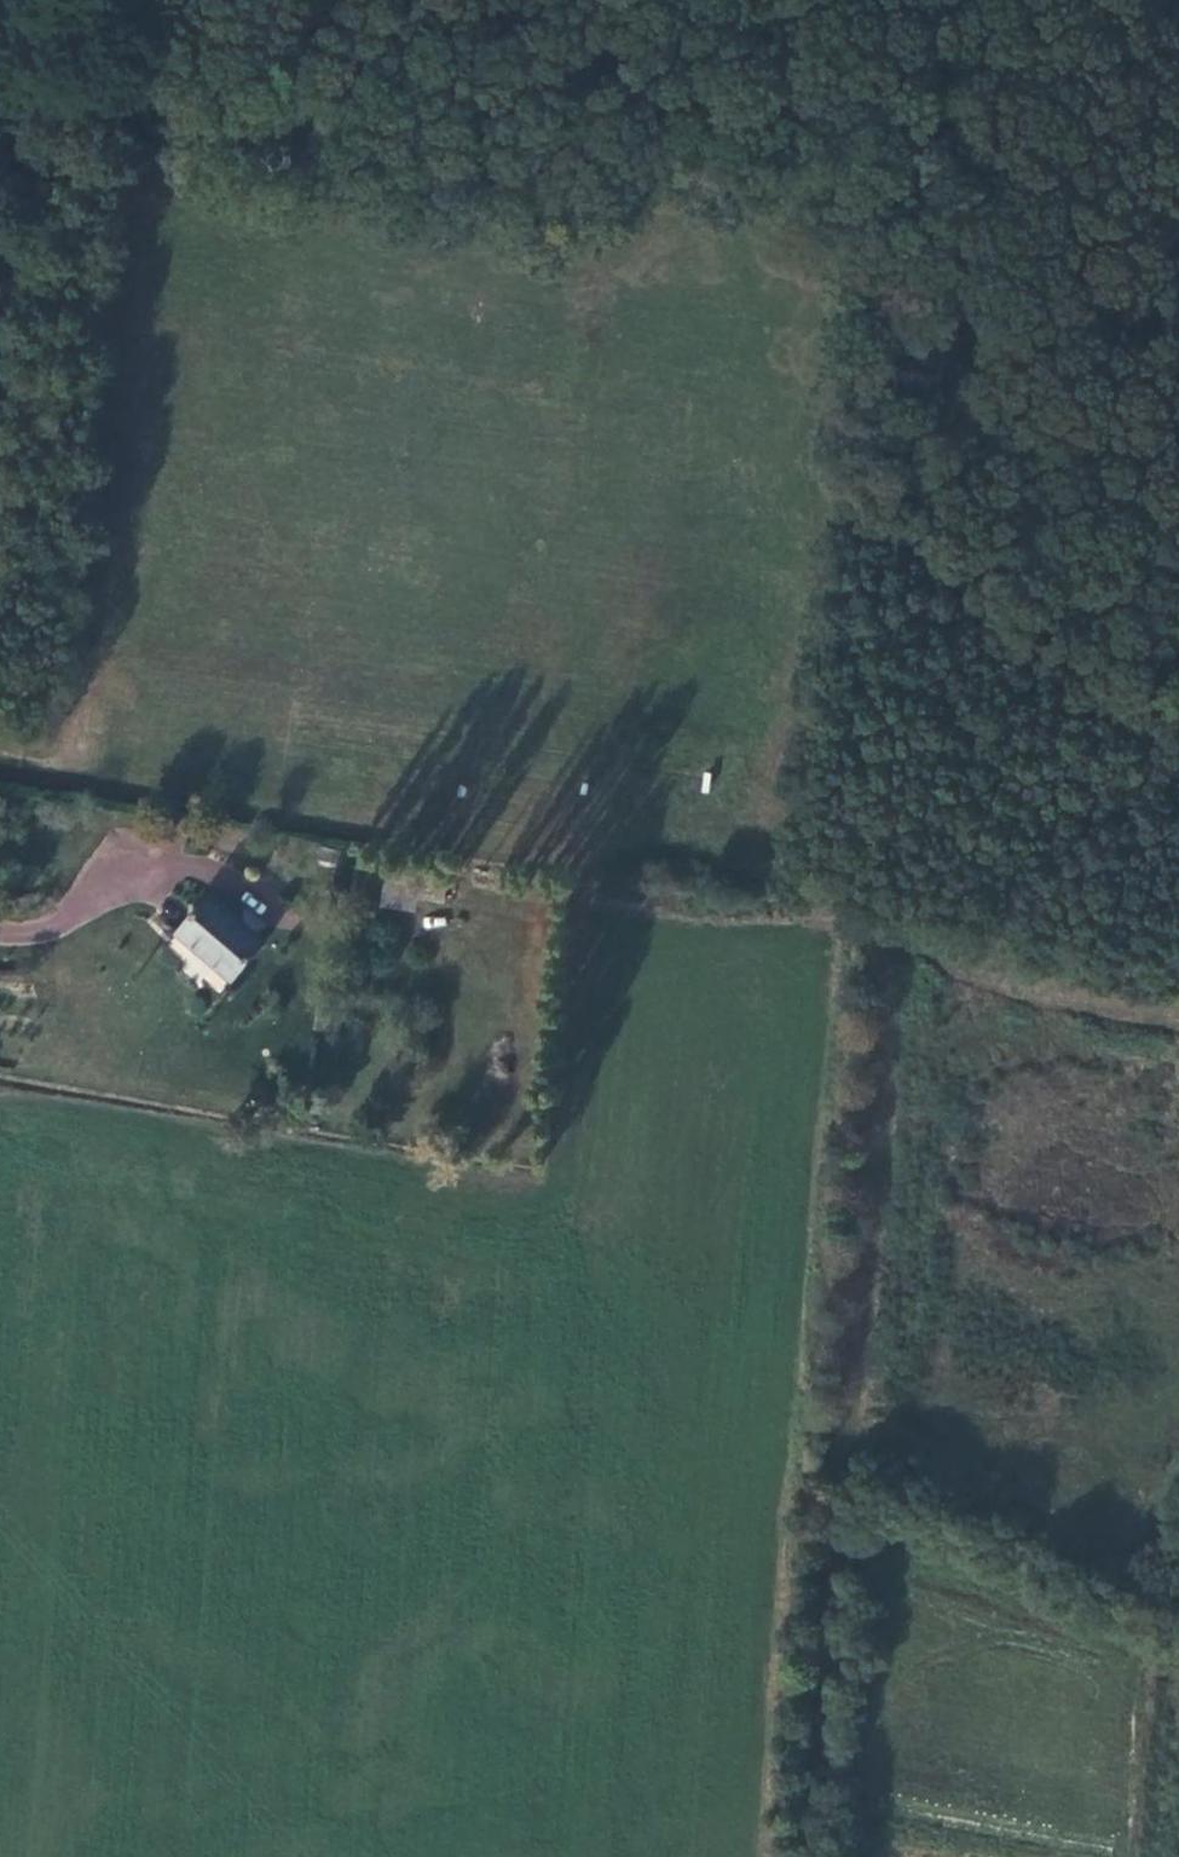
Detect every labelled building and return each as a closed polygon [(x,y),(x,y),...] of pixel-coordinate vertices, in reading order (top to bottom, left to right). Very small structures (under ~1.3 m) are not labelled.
[(196,897),(165,933),(220,982),(251,946),(196,897)]
